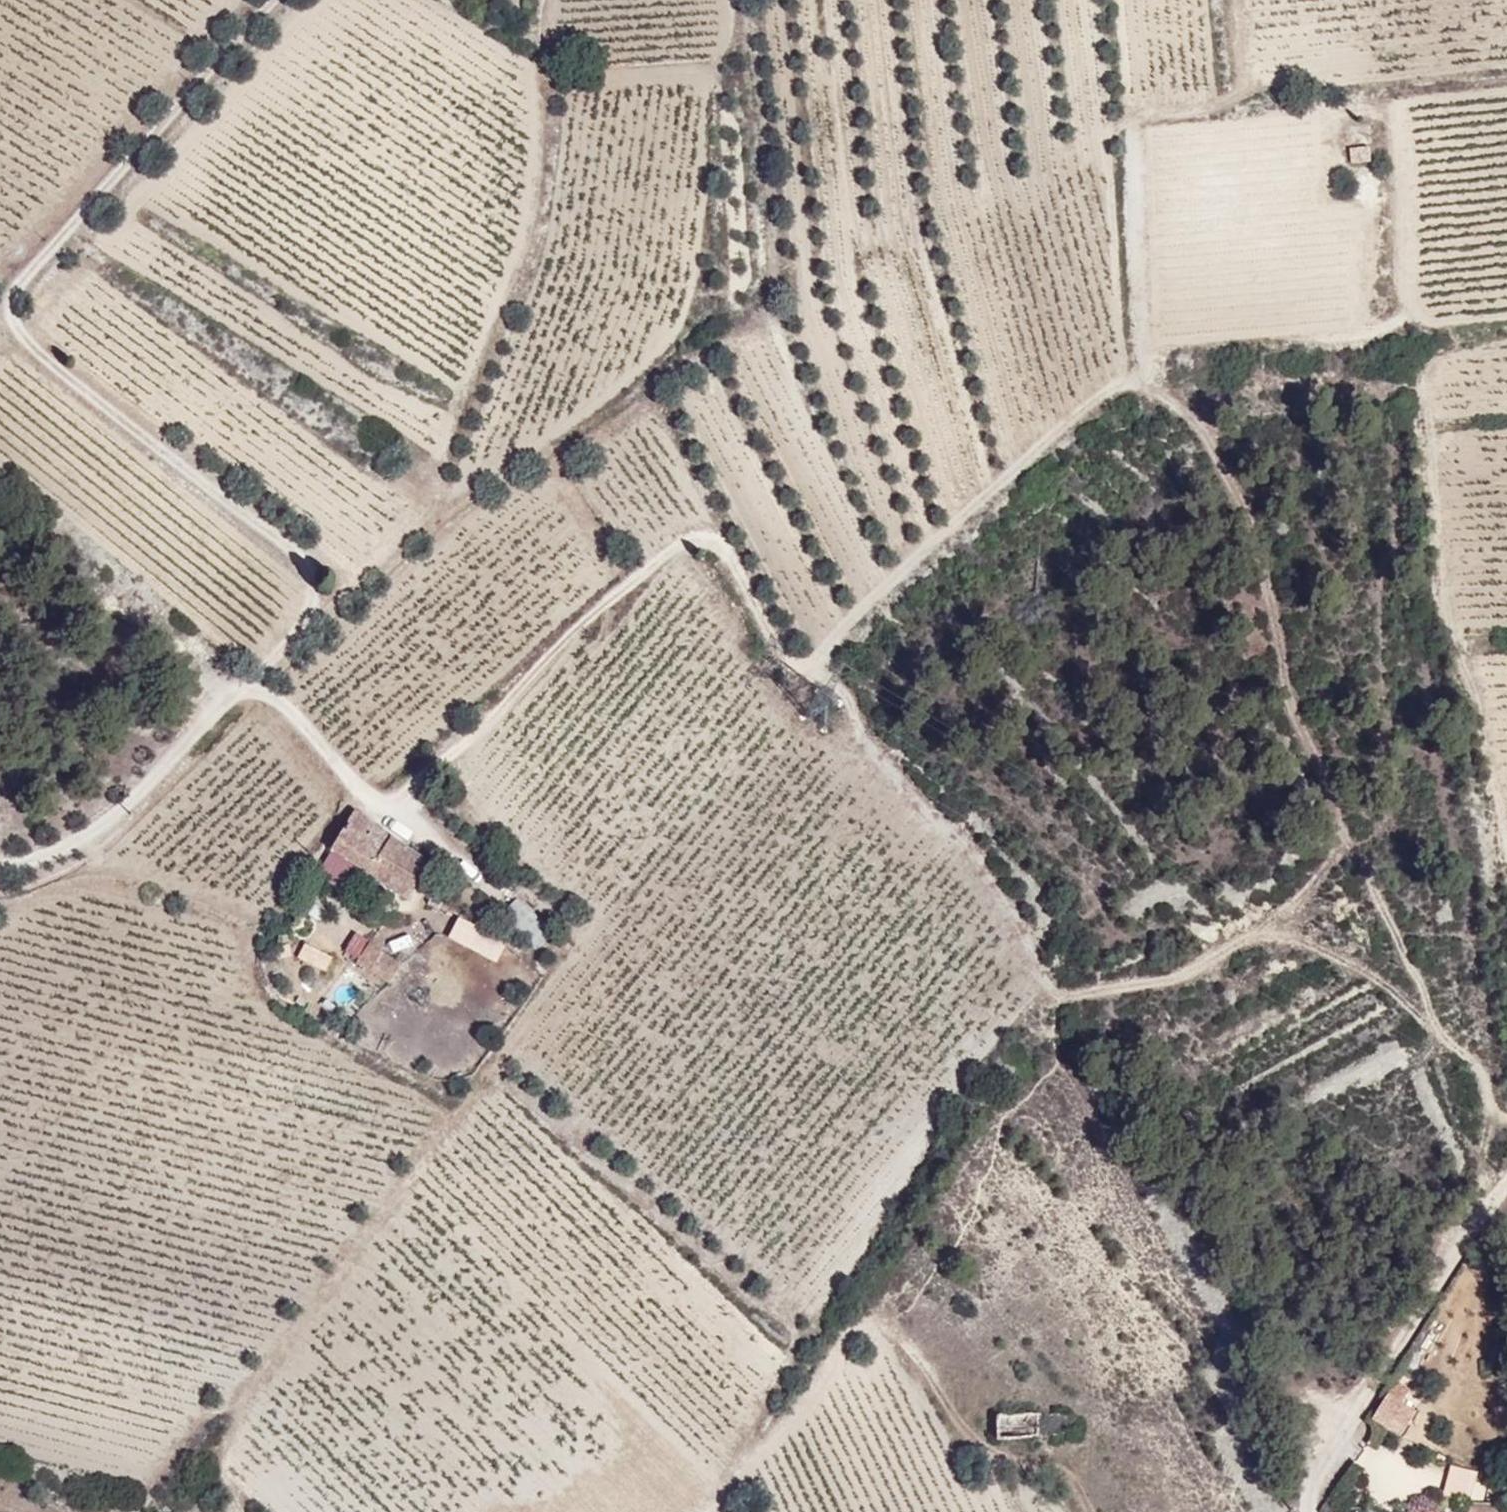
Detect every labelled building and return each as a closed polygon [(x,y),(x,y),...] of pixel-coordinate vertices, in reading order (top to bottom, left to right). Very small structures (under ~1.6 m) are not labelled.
[(1369,162),(1367,147),(1346,149),(1348,164),(1369,162)] [(439,872),(362,818),(337,854),(414,908),(439,872)] [(367,941),(352,962),(384,984),(399,963),(367,941)] [(1384,1394),(1369,1420),(1398,1437),(1413,1411),(1384,1394)] [(1038,1436),(1036,1413),(991,1415),(992,1439),(1038,1436)] [(1444,1468),(1442,1498),(1482,1500),(1484,1471),(1444,1468)] [(1498,1504),(1465,1503),(1464,1511),(1498,1511),(1498,1504)]
